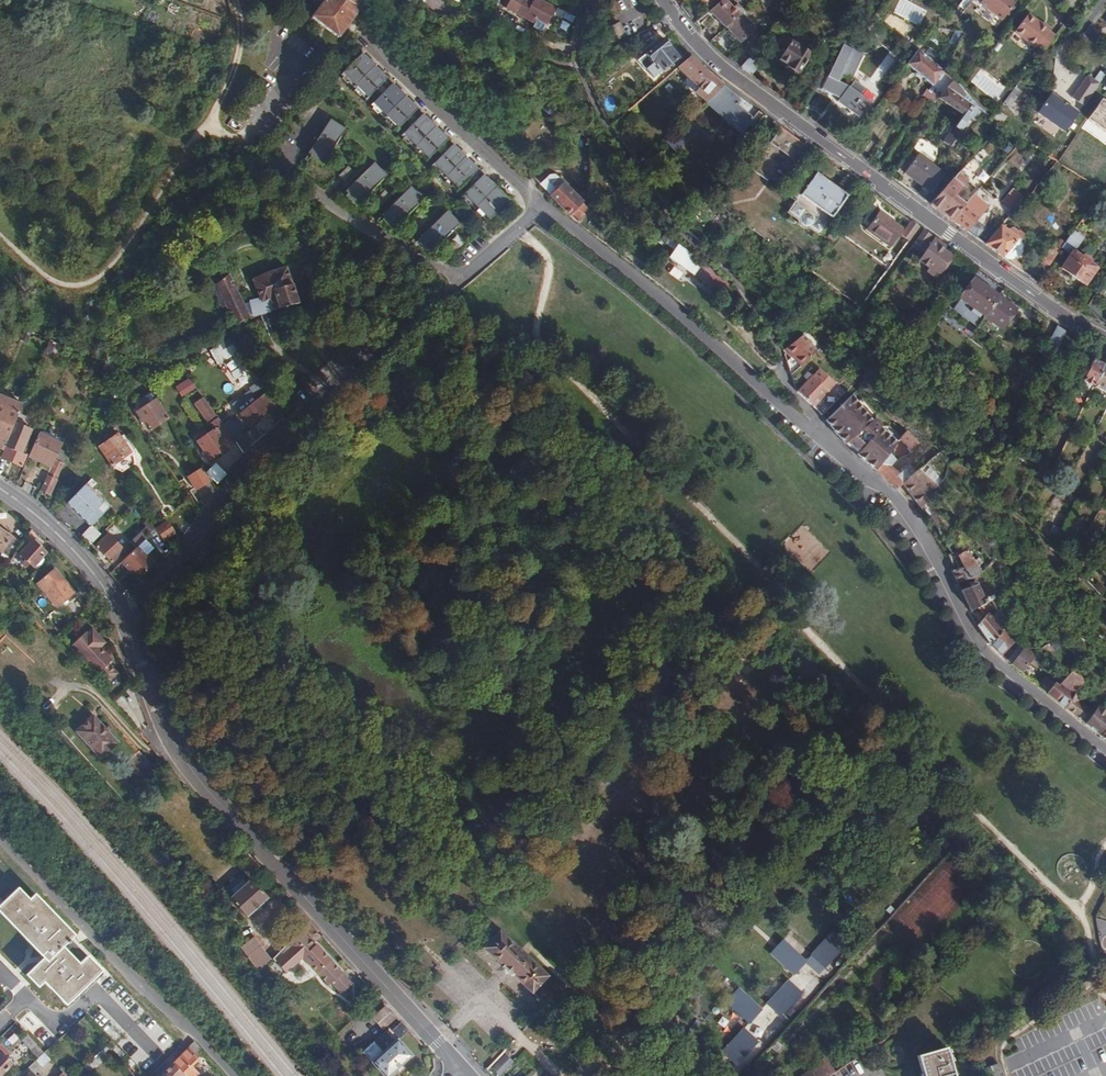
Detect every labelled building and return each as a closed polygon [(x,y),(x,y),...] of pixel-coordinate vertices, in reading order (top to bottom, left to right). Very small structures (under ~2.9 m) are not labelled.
[(320,5),(311,16),(336,37),(361,7),(358,0),(312,0),(320,5)] [(507,8),(516,13),(522,0),(511,0),(507,8)] [(525,0),(517,15),(533,23),(535,19),(546,24),(555,7),(541,0),(535,0),(533,4),(525,0)] [(743,10),(738,4),(733,8),(726,0),(721,0),(709,11),(712,14),(701,23),(714,38),(726,27),(741,12),(743,10)] [(959,5),(967,12),(974,3),(969,0),(962,0),(959,5)] [(979,3),(995,15),(996,14),(1003,19),(1016,2),(1013,0),(982,0),(979,3)] [(1080,0),(1062,0),(1074,10),(1081,1),(1080,0)] [(748,31),(754,25),(741,12),(726,27),(741,43),(750,34),(748,31)] [(1028,13),(1014,31),(1034,48),(1036,46),(1042,52),(1054,36),(1047,30),(1050,27),(1044,23),(1042,24),(1028,13)] [(618,25),(610,28),(616,40),(624,36),(618,25)] [(787,48),(780,59),(788,65),(787,67),(797,74),(810,55),(788,40),(789,38),(782,34),(777,40),(787,48)] [(664,40),(646,54),(653,64),(655,62),(663,71),(678,59),(668,47),(669,46),(664,40)] [(830,72),(823,70),(813,90),(828,97),(830,93),(841,98),(839,101),(860,118),(872,103),(851,87),(841,81),(842,77),(844,75),(852,79),(864,54),(843,44),(831,69),(830,72)] [(942,71),(917,52),(908,65),(934,86),(942,93),(952,79),(942,71)] [(365,60),(359,54),(337,77),(339,80),(338,81),(344,87),(345,85),(349,89),(371,66),(365,60)] [(762,62),(752,54),(741,68),(752,75),(762,62)] [(684,83),(707,102),(724,86),(706,71),(690,57),(678,67),(689,77),(684,83)] [(378,73),(371,66),(349,89),(351,92),(350,93),(356,99),(357,97),(362,102),(384,79),(378,73)] [(1088,75),(1073,98),(1085,106),(1100,83),(1088,75)] [(962,88),(952,79),(942,93),(939,97),(941,99),(940,101),(947,106),(948,104),(960,113),(945,143),(952,148),(970,118),(968,117),(976,103),(962,88)] [(396,90),(390,84),(367,107),(370,110),(369,111),(374,117),(376,115),(380,119),(402,96),(396,90)] [(724,86),(707,102),(742,133),(753,119),(739,105),(740,104),(737,101),(740,98),(737,97),(724,86)] [(934,86),(926,99),(932,103),(938,96),(939,97),(942,93),(934,86)] [(1080,113),(1052,94),(1039,112),(1066,132),(1080,113)] [(409,103),(402,96),(380,119),(382,122),(381,123),(386,129),(388,127),(392,132),(415,109),(409,103)] [(1089,119),(1105,130),(1105,100),(1104,98),(1089,119)] [(427,120),(421,114),(398,137),(401,139),(400,141),(405,146),(407,145),(411,149),(433,126),(427,120)] [(331,121),(307,154),(310,156),(307,159),(312,162),(318,167),(345,132),(331,121)] [(485,123),(481,127),(487,133),(491,129),(485,123)] [(440,133),(433,126),(411,149),(413,151),(411,152),(417,158),(419,157),(423,161),(446,139),(440,133)] [(813,152),(782,129),(770,145),(802,168),(813,152)] [(457,150),(451,144),(429,167),(431,169),(430,171),(436,176),(437,175),(441,179),(464,156),(457,150)] [(470,163),(464,156),(441,179),(443,181),(442,182),(448,188),(449,187),(454,191),(476,169),(470,163)] [(904,174),(930,194),(944,175),(918,156),(904,174)] [(347,165),(336,175),(342,182),(353,172),(347,165)] [(371,165),(343,194),(346,196),(343,198),(348,203),(353,209),(384,177),(371,165)] [(753,169),(747,176),(777,199),(782,192),(753,169)] [(962,170),(931,205),(942,213),(953,221),(965,207),(958,201),(962,196),(959,194),(969,182),(962,176),(965,173),(962,170)] [(816,173),(796,201),(828,224),(848,197),(816,173)] [(488,180),(482,174),(459,197),(462,199),(461,200),(466,206),(468,205),(472,209),(494,186),(488,180)] [(549,175),(540,184),(557,203),(571,218),(577,222),(584,217),(581,214),(586,209),(581,205),(583,202),(557,175),(549,175)] [(999,195),(985,183),(965,207),(953,221),(968,232),(985,244),(998,230),(991,224),(986,230),(985,228),(986,224),(979,218),(999,195)] [(501,193),(494,186),(472,209),(474,211),(473,212),(478,218),(480,217),(484,221),(507,198),(501,193)] [(409,188),(381,217),(383,220),(381,222),(385,226),(391,232),(422,201),(409,188)] [(387,189),(376,199),(382,205),(393,195),(387,189)] [(1002,202),(1013,212),(1025,199),(1013,189),(1002,202)] [(828,224),(796,201),(787,213),(797,220),(798,224),(805,229),(809,229),(819,236),(828,224)] [(446,211),(418,240),(420,242),(417,245),(422,250),(427,255),(458,223),(446,211)] [(422,213),(412,223),(418,230),(428,220),(422,213)] [(903,231),(880,213),(866,231),(889,249),(903,231)] [(911,223),(901,237),(909,242),(918,228),(911,223)] [(1002,225),(998,230),(985,244),(1007,260),(1009,260),(1012,260),(1016,259),(1019,258),(1021,256),(1023,253),(1023,250),(1023,246),(1022,243),(1020,240),(1024,236),(1019,231),(1018,232),(1012,228),(1009,231),(1002,225)] [(1084,237),(1074,229),(1062,247),(1071,255),(1062,268),(1084,285),(1096,268),(1074,251),(1084,237)] [(924,232),(915,244),(920,248),(930,236),(924,232)] [(462,236),(451,246),(458,253),(468,243),(462,236)] [(924,254),(918,261),(929,269),(927,272),(934,278),(950,256),(940,248),(942,245),(934,239),(930,246),(928,244),(922,252),(924,254)] [(730,284),(679,247),(669,260),(721,297),(730,284)] [(1044,260),(1049,264),(1059,251),(1053,247),(1044,260)] [(229,274),(217,284),(236,323),(267,313),(271,312),(277,309),(280,316),(297,312),(296,308),(295,304),(297,304),(285,268),(268,272),(252,280),(259,300),(244,304),(242,300),(229,274)] [(961,298),(984,315),(998,296),(982,284),(983,282),(978,278),(977,279),(976,279),(975,279),(961,298)] [(998,296),(984,315),(1000,328),(1015,308),(998,296)] [(1053,324),(1044,341),(1056,348),(1066,331),(1053,324)] [(1086,346),(1073,339),(1067,352),(1079,358),(1086,346)] [(229,340),(210,352),(219,364),(237,353),(229,340)] [(784,350),(791,375),(810,361),(802,349),(803,349),(797,340),(784,350)] [(1093,385),(1103,365),(1093,360),(1082,380),(1093,385)] [(1103,365),(1093,385),(1105,392),(1105,367),(1103,365)] [(807,381),(797,392),(807,401),(812,406),(834,383),(819,369),(812,376),(808,372),(803,377),(807,381)] [(189,379),(174,385),(178,396),(194,390),(189,379)] [(231,400),(239,412),(249,425),(274,407),(256,382),(247,389),(231,400)] [(11,426),(21,403),(0,395),(0,450),(2,451),(4,446),(11,426)] [(877,469),(897,443),(881,428),(883,427),(883,423),(878,419),(875,419),(873,421),(852,396),(826,420),(845,445),(848,442),(859,453),(857,455),(875,472),(877,469)] [(155,399),(136,410),(148,429),(166,418),(155,399)] [(230,418),(221,424),(234,443),(242,438),(230,418)] [(111,419),(107,422),(111,428),(115,426),(111,419)] [(221,424),(197,440),(209,459),(234,443),(221,424)] [(29,434),(11,426),(4,446),(6,447),(2,457),(21,466),(26,453),(21,451),(29,434)] [(908,430),(901,439),(908,446),(915,438),(908,430)] [(61,444),(37,433),(27,456),(50,467),(61,444)] [(101,444),(97,436),(94,442),(111,467),(119,472),(131,465),(133,454),(122,436),(118,438),(116,435),(101,444)] [(903,483),(919,470),(917,461),(913,462),(898,476),(894,474),(914,451),(908,446),(901,439),(897,443),(877,469),(890,482),(898,488),(903,483)] [(46,475),(39,491),(48,496),(56,481),(55,479),(62,464),(55,460),(47,475),(46,475)] [(215,463),(206,473),(217,484),(226,474),(215,463)] [(203,470),(189,479),(196,489),(210,480),(203,470)] [(919,470),(903,483),(911,493),(921,508),(937,486),(919,470)] [(82,485),(60,507),(69,516),(73,512),(87,525),(105,507),(82,485)] [(152,527),(160,538),(171,530),(164,519),(152,527)] [(81,535),(90,544),(99,534),(90,525),(81,535)] [(127,542),(133,548),(134,547),(147,533),(148,532),(142,527),(127,542)] [(152,527),(148,532),(147,533),(163,556),(168,549),(160,538),(152,527)] [(9,561),(21,546),(0,531),(0,555),(9,561)] [(108,533),(95,545),(111,562),(124,550),(108,533)] [(45,553),(30,540),(17,556),(30,566),(28,568),(31,570),(45,553)] [(133,548),(118,563),(134,579),(150,563),(134,547),(133,548)] [(967,569),(963,572),(969,579),(973,576),(979,570),(974,564),(975,561),(965,550),(957,556),(967,569)] [(960,567),(953,571),(956,576),(959,585),(969,579),(963,572),(960,567)] [(52,570),(36,583),(57,607),(73,594),(52,570)] [(966,600),(971,612),(987,605),(986,602),(992,600),(995,594),(982,578),(979,581),(975,583),(969,585),(970,588),(962,591),(966,600)] [(971,612),(975,620),(993,605),(991,603),(987,605),(971,612)] [(978,626),(990,644),(1004,630),(1006,628),(996,617),(994,618),(989,614),(978,626)] [(1039,625),(1030,617),(1024,623),(1034,631),(1039,625)] [(1004,630),(990,644),(996,650),(1002,656),(1016,641),(1004,630)] [(85,634),(71,647),(106,685),(117,676),(108,666),(111,662),(100,650),(105,645),(92,631),(86,636),(85,634)] [(1014,662),(1011,665),(1021,672),(1029,662),(1032,659),(1034,656),(1032,655),(1021,645),(1010,657),(1014,662)] [(1034,656),(1032,659),(1043,667),(1045,664),(1034,656)] [(1032,659),(1029,662),(1043,673),(1046,669),(1043,667),(1032,659)] [(1037,686),(1064,708),(1076,691),(1083,681),(1070,672),(1058,687),(1050,681),(1045,686),(1040,682),(1037,686)] [(1072,715),(1083,723),(1094,711),(1089,706),(1087,709),(1083,706),(1086,702),(1076,691),(1064,708),(1072,715)] [(1083,723),(1105,742),(1105,710),(1097,708),(1094,711),(1083,723)] [(93,716),(76,730),(99,757),(116,743),(93,716)] [(966,847),(959,840),(949,851),(956,858),(966,847)] [(256,860),(239,842),(231,850),(248,868),(256,860)] [(250,878),(228,898),(245,917),(267,897),(250,878)] [(21,891),(16,886),(3,900),(0,897),(0,911),(21,891)] [(21,891),(0,911),(0,913),(43,957),(36,965),(36,971),(30,978),(39,987),(45,981),(50,987),(58,985),(70,998),(100,969),(86,954),(78,962),(61,945),(71,935),(73,934),(32,892),(32,893),(27,898),(21,891)] [(549,976),(499,931),(484,948),(533,994),(549,976)] [(846,944),(831,931),(811,955),(825,968),(846,944)] [(271,960),(284,973),(300,959),(326,987),(329,985),(339,995),(350,985),(301,932),(271,960)] [(257,971),(270,961),(253,938),(240,948),(257,971)] [(807,960),(782,939),(770,954),(795,975),(807,960)] [(26,974),(30,978),(36,971),(36,965),(26,974)] [(802,992),(787,980),(767,1004),(781,1016),(802,992)] [(65,1003),(70,998),(58,985),(50,987),(65,1003)] [(762,1009),(738,987),(725,1001),(749,1023),(762,1009)] [(397,1017),(386,1005),(371,1018),(382,1031),(397,1017)] [(408,1030),(401,1023),(392,1031),(399,1039),(408,1030)] [(759,1042),(743,1027),(722,1051),(738,1065),(759,1042)] [(363,1051),(386,1075),(390,1075),(412,1057),(388,1030),(363,1051)] [(40,1057),(44,1053),(27,1034),(22,1039),(40,1057)] [(203,1054),(204,1053),(193,1041),(188,1047),(190,1049),(174,1065),(184,1075),(195,1075),(197,1074),(190,1065),(197,1058),(198,1059),(203,1054)] [(13,1060),(8,1055),(10,1053),(0,1043),(0,1073),(13,1060)] [(944,1049),(919,1056),(925,1075),(952,1075),(944,1049)] [(40,1057),(36,1060),(42,1067),(50,1059),(44,1053),(40,1057)] [(514,1064),(506,1055),(492,1068),(500,1075),(514,1064)] [(172,1063),(161,1074),(163,1075),(184,1075),(174,1065),(172,1063)] [(982,1070),(984,1075),(1001,1075),(997,1064),(982,1070)]
